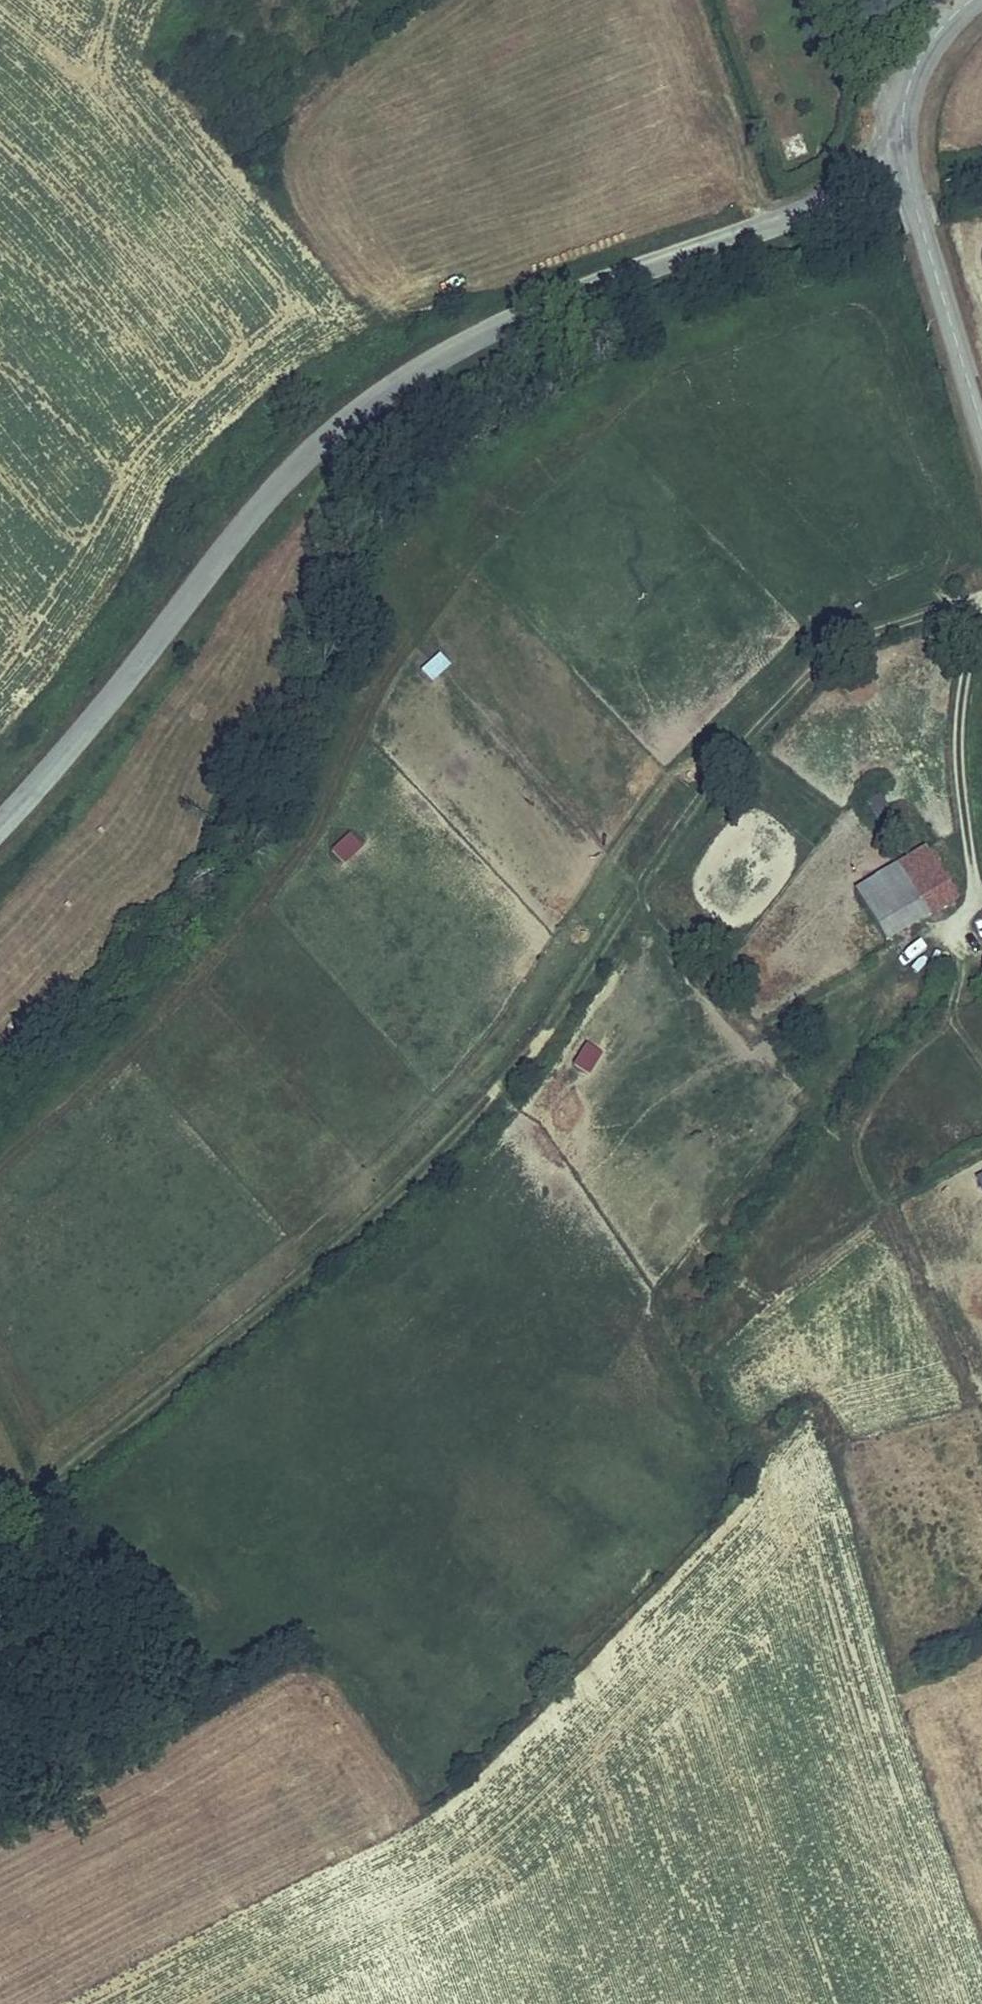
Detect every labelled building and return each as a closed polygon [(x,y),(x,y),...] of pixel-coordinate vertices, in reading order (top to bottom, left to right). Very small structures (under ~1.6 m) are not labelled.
[(908,858),(919,875),(908,882),(928,915),(959,897),(929,846),(908,858)] [(919,875),(908,858),(858,888),(888,939),(928,915),(908,882),(919,875)]
